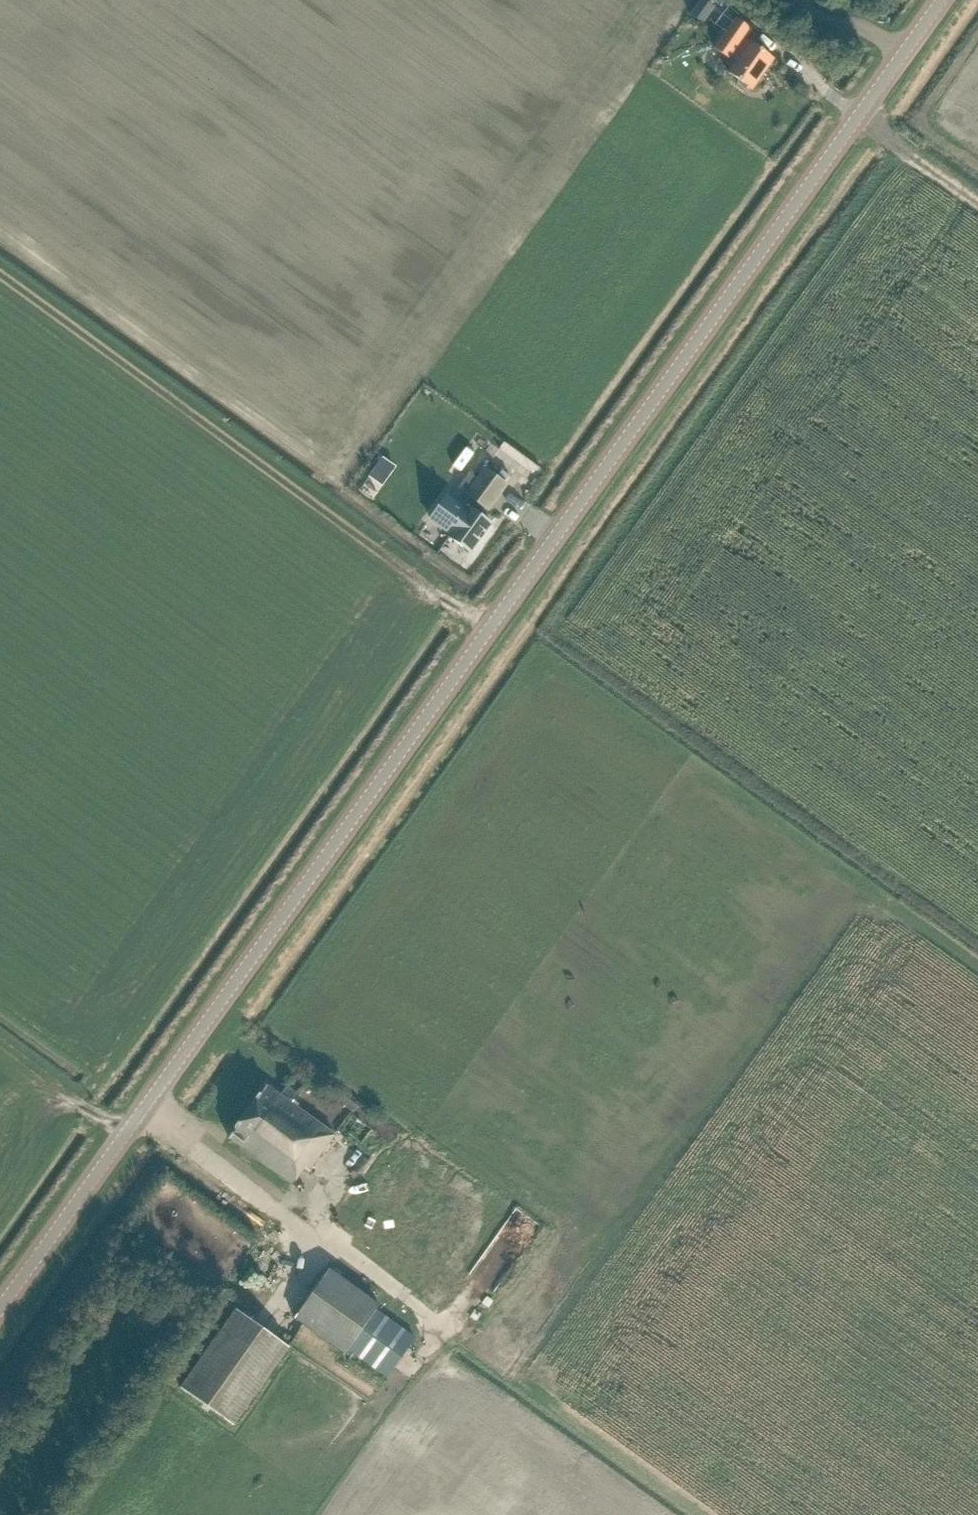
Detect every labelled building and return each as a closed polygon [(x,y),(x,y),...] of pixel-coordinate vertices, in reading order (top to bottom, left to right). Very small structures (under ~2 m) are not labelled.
[(690,15),(703,24),(715,7),(705,0),(700,0),(690,15)] [(736,19),(714,50),(731,61),(734,56),(739,59),(729,73),(738,80),(738,85),(744,90),(748,88),(753,91),(774,60),(746,40),(752,31),(736,19)] [(491,524),(479,516),(484,508),(488,512),(508,484),(484,467),(476,478),(466,491),(464,494),(469,497),(463,506),(447,494),(428,520),(449,534),(448,536),(471,552),(491,524)] [(470,473),(460,486),(466,491),(476,478),(470,473)] [(229,1138),(243,1148),(266,1115),(275,1122),(289,1102),(267,1086),(229,1138)] [(266,1115),(243,1148),(294,1184),(306,1168),(311,1171),(336,1136),(289,1102),(275,1122),(266,1115)] [(374,1193),(348,1229),(387,1257),(399,1240),(419,1255),(433,1236),(374,1193)] [(330,1269),(295,1319),(345,1355),(347,1351),(386,1379),(416,1338),(376,1309),(380,1305),(330,1269)] [(236,1309),(180,1388),(234,1426),(289,1347),(236,1309)]
